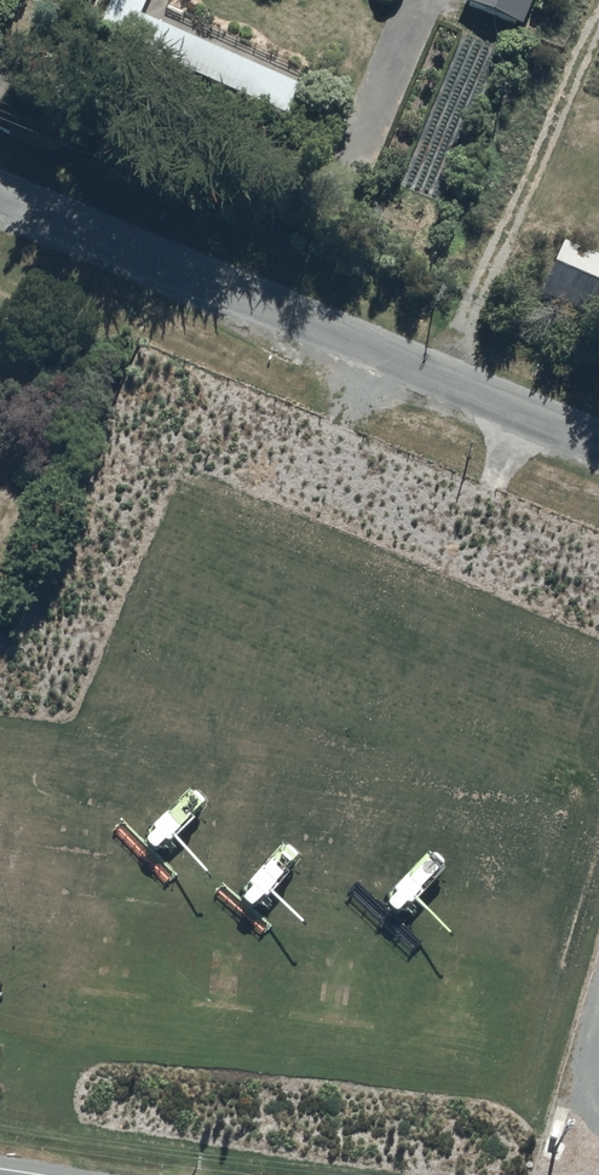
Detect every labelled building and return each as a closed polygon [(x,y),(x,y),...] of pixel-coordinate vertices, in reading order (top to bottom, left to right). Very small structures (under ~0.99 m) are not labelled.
[(296,93),(141,23),(152,0),(111,0),(94,38),(283,123),(296,93)] [(460,7),(524,33),(537,0),(462,0),(460,7)] [(570,228),(549,280),(598,301),(598,240),(570,228)]
